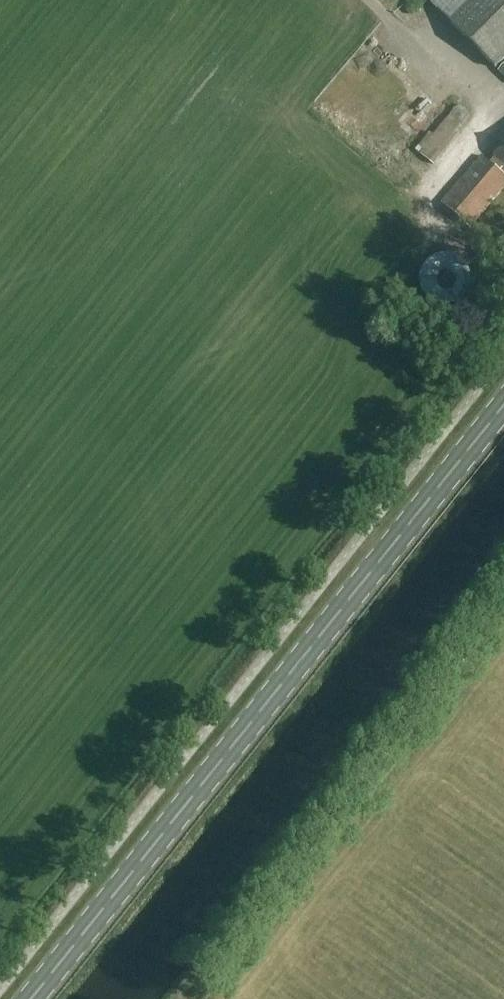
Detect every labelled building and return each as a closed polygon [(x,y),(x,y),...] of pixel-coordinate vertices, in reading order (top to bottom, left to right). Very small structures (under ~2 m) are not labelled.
[(450,23),(497,70),(503,63),(503,0),(433,0),(430,3),(450,23)] [(457,105),(421,156),(434,165),(470,115),(457,105)] [(490,165),(481,157),(441,204),(472,230),(503,192),(503,147),(490,165)] [(421,275),(420,280),(421,284),(422,288),(424,292),(426,296),(429,299),(433,302),(437,304),(442,305),(446,305),(451,305),(455,304),(459,302),(463,299),(466,296),(468,292),(470,288),(472,284),(472,280),(472,275),(470,271),(468,267),(466,263),(463,260),(459,257),(455,255),(451,254),(446,254),(442,254),(437,255),(433,257),(429,260),(426,263),(424,267),(422,271),(421,275)]
